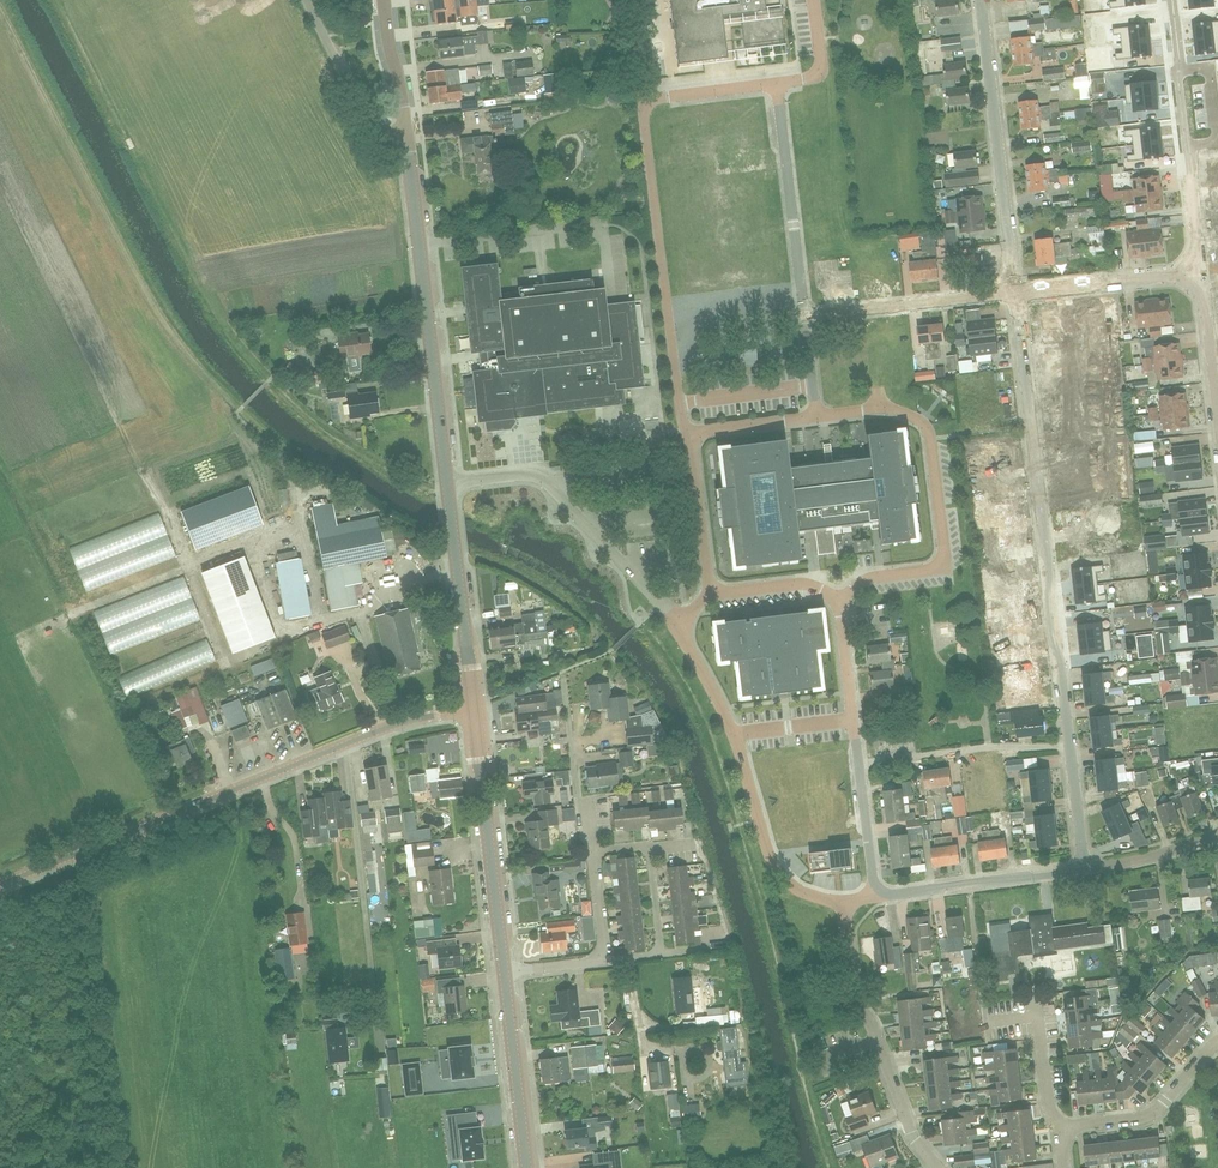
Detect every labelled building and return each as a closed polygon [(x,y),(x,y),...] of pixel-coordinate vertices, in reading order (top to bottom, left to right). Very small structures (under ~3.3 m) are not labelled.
[(429,0),(431,10),(432,11),(476,6),(476,7),(490,5),(489,0),(430,0),(429,0)] [(766,10),(765,0),(671,0),(679,64),(728,58),(723,21),(741,18),(745,47),(785,43),(782,13),(776,14),(776,9),(766,10)] [(934,2),(937,1),(939,17),(961,14),(959,0),(944,0),(933,0),(934,2)] [(1191,9),(1214,7),(1214,0),(1190,0),(1191,9)] [(1054,13),(1050,13),(1049,5),(1040,6),(1041,18),(1054,16),(1054,13)] [(434,11),(436,24),(456,22),(456,17),(477,15),(476,7),(476,6),(432,11),(434,11)] [(1045,19),(1045,21),(1030,23),(1031,31),(1047,29),(1048,31),(1056,30),(1054,18),(1045,19)] [(506,29),(523,27),(522,20),(505,22),(506,29)] [(1193,25),(1194,40),(1217,37),(1217,22),(1193,25)] [(1087,45),(1096,44),(1094,24),(1085,25),(1087,45)] [(1121,28),(1113,29),(1114,35),(1121,34),(1122,44),(1151,41),(1149,25),(1121,28)] [(487,31),(486,31),(486,26),(477,27),(477,32),(479,45),(489,44),(489,43),(493,43),(492,31),(487,31)] [(943,37),(954,33),(952,26),(941,29),(943,37)] [(1044,49),(1043,43),(1032,44),(1031,37),(1013,39),(1014,53),(1044,49)] [(1194,40),(1196,56),(1217,53),(1217,37),(1194,40)] [(464,55),(475,54),(474,45),(463,47),(461,38),(438,41),(440,59),(464,56),(464,55)] [(943,41),(920,42),(921,73),(928,73),(927,48),(943,48),(943,41)] [(1123,53),(1116,54),(1116,59),(1124,59),(1152,56),(1151,41),(1122,44),(1123,53)] [(944,44),(944,51),(963,50),(963,42),(944,44)] [(1044,49),(1014,53),(1016,67),(1034,65),(1033,57),(1044,56),(1045,58),(1054,57),(1053,48),(1044,49)] [(618,50),(609,51),(611,66),(620,65),(619,58),(618,50)] [(517,77),(534,75),(532,61),(515,63),(517,77)] [(930,87),(943,85),(943,86),(954,84),(953,80),(968,78),(966,62),(944,64),(945,75),(927,77),(928,87),(926,87),(925,81),(920,82),(921,88),(922,88),(930,87)] [(1087,76),(1086,64),(1075,65),(1077,78),(1087,76)] [(1215,64),(1196,65),(1197,96),(1216,95),(1215,64)] [(479,75),(493,74),(492,65),(478,66),(479,75)] [(1044,81),(1066,78),(1064,68),(1043,70),(1044,81)] [(458,69),(426,73),(428,88),(445,86),(455,85),(460,84),(458,69)] [(560,74),(543,76),(545,94),(546,94),(547,102),(562,100),(561,92),(562,92),(560,74)] [(1092,94),(1099,93),(1098,84),(1105,83),(1106,83),(1105,74),(1091,75),(1092,84),(1092,94)] [(1087,76),(1077,78),(1074,78),(1075,89),(1090,87),(1088,76),(1087,76)] [(524,79),(513,80),(515,96),(526,94),(524,79)] [(1133,93),(1125,93),(1126,99),(1157,96),(1155,82),(1132,84),(1133,93)] [(445,86),(428,88),(428,89),(430,104),(447,102),(447,105),(457,103),(457,100),(461,99),(461,92),(475,90),(474,83),(460,85),(460,84),(455,85),(445,86)] [(954,84),(943,86),(944,91),(947,90),(949,106),(971,103),(969,87),(954,89),(954,84)] [(1157,96),(1126,99),(1126,104),(1134,103),(1134,112),(1158,109),(1157,96)] [(1022,116),(1052,113),(1051,107),(1040,108),(1039,100),(1020,103),(1022,116)] [(1053,110),(1061,108),(1060,100),(1052,101),(1053,110)] [(1097,129),(1105,128),(1110,127),(1108,112),(1108,106),(1094,107),(1096,129),(1097,129)] [(1217,140),(1217,109),(1217,107),(1199,110),(1205,142),(1217,140)] [(1077,110),(1065,111),(1065,118),(1078,117),(1077,110)] [(511,111),(507,111),(489,113),(492,134),(505,133),(505,136),(517,134),(517,128),(514,128),(511,111)] [(1052,113),(1022,116),(1023,130),(1042,128),(1041,120),(1053,119),(1052,113)] [(1132,130),(1125,131),(1125,136),(1133,135),(1134,146),(1162,142),(1161,126),(1132,129),(1132,130)] [(1045,143),(1061,141),(1065,141),(1065,134),(1060,134),(1060,133),(1044,134),(1045,143)] [(488,136),(461,139),(463,154),(475,152),(477,175),(500,173),(497,148),(495,135),(488,136)] [(1074,152),(1092,151),(1092,142),(1073,143),(1074,152)] [(1135,155),(1127,155),(1128,161),(1135,160),(1136,161),(1164,158),(1162,142),(1134,146),(1135,155)] [(956,169),(953,170),(954,175),(946,176),(947,187),(969,184),(967,173),(964,173),(964,169),(979,167),(977,151),(955,153),(956,169)] [(1210,158),(1212,174),(1217,173),(1217,157),(1210,158)] [(1063,169),(1059,170),(1047,171),(1046,164),(1028,166),(1029,179),(1064,175),(1063,169)] [(1103,176),(1120,174),(1119,168),(1119,164),(1102,166),(1103,176)] [(1064,175),(1029,179),(1031,193),(1049,191),(1048,184),(1061,182),(1061,185),(1069,184),(1068,175),(1064,175)] [(1115,201),(1114,192),(1113,175),(1102,176),(1104,202),(1115,201)] [(1158,177),(1135,179),(1136,187),(1133,187),(1135,196),(1160,193),(1158,177)] [(1123,192),(1124,204),(1132,203),(1131,191),(1123,192)] [(1162,210),(1160,193),(1135,196),(1136,205),(1138,205),(1139,213),(1162,210)] [(1070,196),(1058,199),(1060,206),(1072,203),(1070,196)] [(946,212),(945,212),(946,218),(955,217),(958,217),(983,214),(982,208),(981,197),(956,200),(957,210),(950,211),(946,212)] [(1094,205),(1094,206),(1090,207),(1066,210),(1066,216),(1094,212),(1095,215),(1099,215),(1099,211),(1101,211),(1100,205),(1094,205)] [(983,214),(958,217),(959,226),(961,225),(962,233),(985,230),(983,214)] [(946,218),(935,219),(936,226),(947,225),(947,224),(955,223),(955,217),(946,218)] [(1142,220),(1146,255),(1163,253),(1161,230),(1153,231),(1153,228),(1149,229),(1148,219),(1142,220)] [(1146,255),(1142,220),(1137,220),(1138,230),(1134,230),(1135,233),(1127,234),(1130,257),(1146,255)] [(1129,227),(1128,222),(1128,221),(1107,224),(1107,225),(1108,229),(1108,230),(1129,227)] [(1102,238),(1101,225),(1089,226),(1089,238),(1102,238)] [(935,231),(920,233),(922,252),(925,280),(939,278),(937,260),(932,261),(930,239),(935,239),(935,231)] [(901,235),(902,243),(903,253),(922,251),(920,233),(914,234),(901,235)] [(1038,253),(1072,249),(1071,243),(1054,245),(1054,238),(1036,240),(1038,253)] [(1106,253),(1105,245),(1085,246),(1085,254),(1106,253)] [(950,260),(961,258),(960,247),(949,248),(950,260)] [(1074,249),(1072,249),(1038,253),(1039,266),(1057,264),(1056,258),(1067,256),(1073,256),(1072,254),(1083,253),(1083,248),(1074,249)] [(915,263),(910,263),(912,281),(925,280),(922,252),(914,252),(915,263)] [(473,348),(474,352),(475,352),(475,351),(478,350),(481,373),(475,373),(480,420),(485,420),(486,432),(504,430),(504,429),(511,428),(516,421),(517,422),(511,416),(543,413),(544,415),(545,415),(544,411),(553,409),(555,409),(565,409),(575,407),(586,406),(596,404),(598,404),(600,404),(604,404),(606,404),(609,404),(610,403),(614,402),(616,402),(621,402),(625,402),(625,401),(623,401),(622,390),(643,387),(633,299),(607,303),(605,286),(595,288),(593,277),(518,287),(519,291),(499,293),(495,265),(463,269),(464,271),(464,273),(465,276),(466,281),(466,286),(466,292),(469,304),(469,315),(470,316),(472,328),(472,340),(473,344),(473,348)] [(1095,306),(1104,306),(1103,298),(1095,298),(1095,306)] [(1169,300),(1153,302),(1157,337),(1162,336),(1161,326),(1165,326),(1165,324),(1172,323),(1169,300)] [(1157,337),(1153,302),(1136,304),(1139,327),(1146,326),(1147,328),(1150,328),(1151,337),(1157,337)] [(1073,306),(1042,310),(1044,328),(1068,325),(1066,314),(1074,313),(1073,306)] [(969,323),(971,339),(997,336),(995,319),(969,323)] [(939,343),(946,342),(944,325),(931,326),(934,360),(941,360),(939,343)] [(1068,325),(1044,328),(1046,345),(1077,342),(1076,335),(1069,336),(1068,325)] [(934,360),(931,326),(917,328),(919,345),(926,344),(928,361),(934,360)] [(1114,329),(1114,338),(1123,338),(1123,328),(1114,329)] [(1086,358),(1115,356),(1114,341),(1109,342),(1109,332),(1079,334),(1079,344),(1085,344),(1086,358)] [(352,333),(338,335),(341,359),(348,358),(350,373),(362,371),(360,357),(361,356),(360,354),(370,353),(369,344),(371,342),(371,338),(368,337),(368,334),(359,335),(352,336),(352,333)] [(997,336),(971,339),(973,356),(999,353),(997,336)] [(1154,358),(1155,364),(1180,360),(1178,344),(1155,347),(1155,346),(1145,347),(1146,359),(1152,358),(1154,358)] [(737,349),(741,366),(757,364),(756,346),(737,349)] [(948,372),(957,371),(955,355),(947,356),(948,372)] [(1073,361),(1063,362),(1062,355),(1045,356),(1046,374),(1074,372),(1073,361)] [(1183,377),(1180,360),(1155,364),(1156,373),(1158,372),(1159,380),(1183,377)] [(296,385),(305,372),(289,362),(281,375),(296,385)] [(961,373),(968,372),(967,363),(960,364),(961,373)] [(323,371),(305,375),(307,387),(326,383),(323,371)] [(1004,389),(1002,376),(979,379),(981,393),(1004,389)] [(1133,391),(1150,388),(1149,381),(1132,383),(1133,391)] [(343,385),(326,387),(328,398),(345,396),(343,385)] [(890,404),(890,390),(879,390),(879,404),(890,404)] [(363,414),(379,411),(376,393),(359,396),(359,393),(347,395),(351,418),(363,416),(363,414)] [(1184,394),(1161,396),(1162,404),(1160,404),(1161,413),(1186,410),(1184,394)] [(654,400),(655,410),(662,409),(661,399),(654,400)] [(1149,409),(1151,421),(1159,420),(1157,408),(1149,409)] [(1188,427),(1186,410),(1161,413),(1162,422),(1164,422),(1165,430),(1188,427)] [(1156,430),(1133,432),(1134,441),(1156,439),(1156,430)] [(734,568),(800,560),(796,532),(815,530),(818,555),(835,553),(835,555),(836,554),(832,528),(871,523),(872,527),(879,526),(881,544),(919,539),(915,504),(919,504),(914,466),(910,466),(906,431),(867,436),(869,455),(832,459),(830,448),(823,449),(825,460),(788,465),(785,441),(720,449),(724,488),(717,489),(722,530),(729,529),(734,568)] [(1118,442),(1100,444),(1102,462),(1126,459),(1123,434),(1117,434),(1118,442)] [(1173,448),(1175,465),(1201,462),(1199,445),(1173,448)] [(1010,446),(988,450),(990,464),(1012,460),(1010,446)] [(1085,471),(1093,471),(1092,451),(1060,452),(1061,463),(1085,462),(1085,471)] [(1154,457),(1135,460),(1136,469),(1155,467),(1154,457)] [(1126,459),(1102,462),(1104,480),(1122,478),(1123,486),(1129,485),(1126,459)] [(1177,482),(1203,479),(1201,462),(1175,465),(1177,482)] [(1087,473),(1079,474),(1078,466),(1059,468),(1062,484),(1088,481),(1087,473)] [(195,550),(263,525),(249,487),(181,513),(195,550)] [(1179,503),(1181,520),(1208,516),(1206,500),(1179,503)] [(357,562),(387,556),(379,517),(337,526),(333,504),(312,508),(332,611),(356,606),(351,585),(361,583),(357,562)] [(1094,504),(1079,506),(1082,535),(1085,535),(1098,533),(1094,504)] [(1079,506),(1063,508),(1066,537),(1079,536),(1082,535),(1079,506)] [(1158,509),(1145,512),(1148,523),(1161,519),(1158,509)] [(159,513),(70,548),(87,592),(176,557),(159,513)] [(1021,513),(1003,515),(1006,539),(1017,538),(1018,545),(1024,545),(1021,513)] [(1003,515),(985,517),(989,549),(995,548),(994,541),(1006,539),(1003,515)] [(1210,533),(1208,516),(1181,520),(1183,536),(1210,533)] [(1165,536),(1146,538),(1147,550),(1166,548),(1165,536)] [(1186,573),(1211,570),(1210,564),(1209,564),(1207,553),(1184,556),(1186,573)] [(245,556),(202,573),(234,653),(276,637),(245,556)] [(299,559),(278,563),(288,619),(310,615),(299,559)] [(1096,566),(1071,569),(1074,587),(1098,584),(1097,572),(1105,571),(1104,566),(1096,567),(1096,566)] [(1166,568),(1167,575),(1177,574),(1176,567),(1166,568)] [(1211,570),(1186,573),(1188,589),(1211,587),(1210,576),(1212,576),(1211,570)] [(94,611),(103,635),(193,600),(184,577),(94,611)] [(1098,584),(1074,587),(1076,605),(1101,603),(1100,602),(1108,601),(1107,594),(1100,595),(1098,584)] [(1028,586),(996,590),(997,597),(1004,596),(1006,607),(1030,604),(1028,586)] [(1185,601),(1190,601),(1190,593),(1170,593),(1170,609),(1185,609),(1185,601)] [(509,594),(493,596),(495,608),(498,608),(499,608),(507,607),(510,606),(509,594)] [(200,620),(193,600),(103,635),(111,655),(200,620)] [(1030,604),(1006,607),(1009,633),(1015,632),(1014,624),(1032,622),(1030,604)] [(416,614),(426,611),(424,605),(414,607),(416,614)] [(512,616),(511,606),(510,606),(507,607),(499,608),(498,608),(499,618),(512,616)] [(1188,625),(1214,622),(1213,616),(1211,616),(1210,606),(1186,608),(1188,625)] [(419,653),(415,638),(408,608),(375,616),(383,646),(390,677),(420,669),(416,654),(419,653)] [(772,694),(791,691),(821,688),(816,651),(826,649),(821,611),(767,618),(750,620),(748,620),(749,622),(745,622),(744,620),(714,624),(719,663),(736,661),(740,698),(771,694),(770,690),(772,690),(772,694)] [(544,612),(534,614),(521,615),(522,623),(488,628),(489,639),(514,636),(514,635),(524,634),(524,635),(546,632),(546,631),(555,630),(554,626),(546,627),(544,612)] [(1169,620),(1169,627),(1179,626),(1178,619),(1169,620)] [(1214,622),(1188,625),(1190,642),(1214,639),(1213,628),(1214,628),(1214,622)] [(1101,623),(1078,626),(1080,639),(1111,635),(1110,631),(1103,632),(1101,623)] [(1179,626),(1169,627),(1156,629),(1158,655),(1171,653),(1169,633),(1171,633),(1171,634),(1180,633),(1179,626)] [(323,635),(327,648),(350,639),(345,627),(323,635)] [(311,644),(321,640),(318,631),(308,635),(311,644)] [(514,636),(489,639),(490,649),(525,644),(525,648),(535,647),(536,655),(556,652),(555,651),(565,650),(564,645),(555,646),(553,631),(546,632),(524,635),(524,634),(514,635),(514,636)] [(890,642),(907,640),(906,633),(889,635),(890,642)] [(1018,633),(993,637),(995,649),(1019,645),(1018,633)] [(563,637),(564,644),(568,643),(567,638),(572,637),(572,634),(564,635),(564,637),(563,637)] [(1111,635),(1080,639),(1082,654),(1105,652),(1104,643),(1111,642),(1111,635)] [(1155,656),(1153,637),(1140,639),(1143,658),(1155,656)] [(216,660),(206,639),(118,678),(128,699),(216,660)] [(884,666),(894,665),(893,659),(890,659),(888,644),(866,647),(868,663),(884,661),(884,666)] [(278,654),(279,663),(292,661),(290,648),(283,649),(284,654),(278,654)] [(1125,648),(1114,650),(1115,658),(1127,657),(1125,648)] [(1008,649),(996,652),(999,661),(1011,657),(1008,649)] [(901,662),(909,661),(908,653),(901,654),(901,662)] [(258,675),(278,668),(274,656),(254,663),(258,675)] [(535,669),(536,674),(542,672),(541,668),(540,658),(533,659),(535,669)] [(1217,675),(1217,673),(1216,658),(1187,662),(1188,670),(1192,669),(1193,678),(1217,675)] [(903,673),(910,672),(909,664),(902,665),(903,673)] [(1037,664),(1006,667),(1007,674),(1014,673),(1015,684),(1039,681),(1037,664)] [(894,665),(884,666),(885,671),(869,673),(871,689),(893,687),(891,671),(894,670),(894,665)] [(1161,681),(1180,679),(1179,669),(1160,671),(1161,681)] [(1086,690),(1104,688),(1103,679),(1113,678),(1112,671),(1084,675),(1086,690)] [(317,700),(320,708),(322,708),(323,710),(330,707),(329,705),(342,700),(336,685),(335,685),(330,672),(315,678),(319,688),(309,693),(308,694),(311,703),(317,700)] [(1129,676),(1130,685),(1152,683),(1151,674),(1129,676)] [(1217,692),(1217,675),(1193,678),(1194,687),(1190,687),(1191,695),(1217,692)] [(1016,696),(1009,696),(1010,703),(1041,699),(1039,681),(1015,684),(1016,696)] [(589,686),(592,710),(608,708),(609,722),(629,720),(625,694),(609,696),(608,684),(606,684),(601,682),(595,683),(591,686),(589,686)] [(913,685),(899,687),(900,695),(914,694),(913,685)] [(1104,688),(1086,690),(1088,706),(1116,702),(1115,695),(1105,696),(1104,688)] [(267,729),(296,718),(285,689),(256,700),(267,729)] [(544,695),(516,699),(518,712),(546,708),(546,707),(544,695)] [(1164,709),(1172,708),(1186,706),(1185,695),(1162,698),(1164,709)] [(241,696),(222,703),(229,725),(248,719),(241,696)] [(583,700),(576,725),(583,726),(590,702),(583,700)] [(1134,715),(1150,713),(1149,705),(1133,707),(1134,715)] [(563,720),(562,706),(546,707),(546,708),(518,712),(516,712),(519,733),(539,730),(537,722),(549,720),(553,745),(565,743),(564,738),(564,734),(563,720)] [(178,725),(185,723),(181,711),(173,714),(178,725)] [(1017,721),(1019,737),(1045,734),(1043,717),(1030,719),(1029,711),(1012,713),(1013,721),(1017,721)] [(633,716),(634,726),(625,727),(627,746),(654,744),(652,724),(651,714),(633,716)] [(1094,733),(1112,731),(1111,723),(1121,722),(1120,714),(1092,718),(1094,733)] [(236,742),(251,736),(246,725),(231,732),(236,742)] [(1164,727),(1155,728),(1157,745),(1166,744),(1164,727)] [(1112,731),(1094,733),(1096,748),(1124,745),(1123,739),(1113,740),(1112,731)] [(195,751),(189,737),(161,748),(168,765),(175,762),(177,767),(192,761),(189,754),(195,751)] [(613,737),(614,745),(625,744),(625,737),(613,737)] [(410,755),(425,753),(424,744),(409,746),(410,755)] [(632,751),(630,751),(630,747),(620,748),(621,752),(618,752),(620,768),(633,766),(632,751)] [(1159,748),(1159,752),(1160,763),(1170,762),(1169,747),(1159,748)] [(1127,773),(1126,764),(1125,758),(1097,761),(1099,776),(1127,773)] [(1007,772),(1025,770),(1024,759),(1006,761),(1007,772)] [(1202,761),(1203,775),(1209,774),(1210,777),(1213,776),(1214,784),(1217,783),(1217,759),(1202,761)] [(1173,763),(1174,767),(1169,768),(1170,775),(1181,773),(1180,769),(1191,766),(1193,774),(1201,772),(1197,760),(1189,762),(1189,761),(1173,763)] [(589,787),(618,784),(615,764),(602,765),(602,767),(587,769),(589,787)] [(381,798),(391,796),(385,765),(375,767),(381,798)] [(951,765),(922,766),(923,786),(953,785),(951,765)] [(381,798),(375,767),(365,769),(371,800),(381,798)] [(428,782),(430,782),(432,798),(440,797),(462,795),(460,778),(439,780),(437,768),(426,770),(428,782)] [(1021,779),(1022,788),(1051,785),(1049,769),(1021,773),(1021,779)] [(568,771),(553,773),(554,780),(561,779),(562,786),(570,786),(568,771)] [(1138,788),(1150,786),(1148,771),(1135,773),(1138,788)] [(1128,782),(1127,773),(1099,776),(1101,792),(1128,788),(1128,782)] [(411,793),(426,791),(424,774),(409,775),(411,793)] [(549,795),(553,794),(551,781),(522,784),(524,797),(534,797),(535,805),(549,803),(549,795)] [(886,808),(905,805),(904,797),(913,796),(912,781),(898,783),(899,790),(885,792),(886,808)] [(1022,788),(1024,797),(1024,803),(1052,800),(1051,785),(1022,788)] [(1180,790),(1174,792),(1179,806),(1184,804),(1189,818),(1204,813),(1197,792),(1196,792),(1194,785),(1180,790)] [(324,797),(323,797),(326,823),(327,829),(351,826),(349,799),(341,800),(340,791),(338,791),(336,788),(332,789),(331,791),(323,792),(324,797)] [(665,800),(674,799),(672,789),(664,790),(665,800)] [(652,802),(661,801),(660,790),(651,791),(652,802)] [(632,804),(641,803),(639,792),(631,793),(632,804)] [(955,816),(969,813),(966,792),(951,795),(955,816)] [(1175,808),(1179,806),(1174,792),(1169,794),(1171,798),(1172,801),(1157,807),(1164,827),(1180,822),(1175,808)] [(620,806),(628,805),(627,794),(618,795),(620,806)] [(326,823),(323,797),(316,798),(315,796),(311,796),(310,798),(308,799),(309,808),(301,809),(303,836),(318,834),(317,823),(326,823)] [(1109,826),(1126,818),(1122,810),(1131,806),(1128,800),(1103,812),(1109,826)] [(927,812),(926,801),(912,802),(912,812),(927,812)] [(888,823),(906,821),(907,828),(922,826),(921,819),(916,819),(915,813),(906,814),(905,805),(886,808),(888,823)] [(386,823),(402,821),(400,808),(385,810),(386,823)] [(563,821),(575,820),(574,808),(562,809),(563,821)] [(647,808),(638,809),(630,810),(633,830),(641,829),(640,825),(648,824),(649,824),(647,813),(648,812),(647,808)] [(674,825),(683,824),(681,809),(664,811),(666,830),(675,829),(674,825)] [(546,826),(558,825),(556,810),(539,812),(540,822),(525,823),(526,832),(528,832),(530,850),(548,848),(546,826)] [(633,830),(630,810),(613,812),(615,828),(623,827),(624,831),(633,830)] [(374,825),(377,825),(375,811),(360,813),(362,827),(362,826),(363,833),(375,831),(374,825)] [(648,812),(647,813),(649,824),(648,824),(648,828),(657,827),(658,832),(666,830),(664,811),(648,812)] [(1022,811),(1011,812),(1012,820),(1023,818),(1022,811)] [(414,812),(403,813),(407,843),(432,840),(430,829),(417,831),(414,812)] [(1037,832),(1056,830),(1054,815),(1026,818),(1027,825),(1036,824),(1037,832)] [(1126,818),(1109,826),(1116,840),(1130,833),(1141,828),(1138,822),(1130,826),(1126,818)] [(922,826),(907,828),(908,835),(890,837),(892,853),(910,851),(909,842),(919,841),(918,834),(923,833),(922,826)] [(1056,830),(1037,832),(1038,841),(1029,842),(1030,849),(1057,845),(1056,830)] [(383,881),(376,882),(370,834),(363,835),(369,884),(369,886),(370,893),(385,891),(384,884),(383,884),(383,881)] [(1007,836),(978,838),(979,858),(1008,857),(1007,836)] [(414,867),(435,865),(432,841),(411,844),(404,845),(407,867),(414,866),(414,867)] [(931,863),(961,861),(959,842),(930,843),(931,863)] [(921,857),(911,858),(910,851),(892,853),(894,868),(909,866),(910,872),(922,871),(921,857)] [(854,855),(812,855),(812,874),(833,874),(833,877),(843,877),(843,874),(854,874),(854,855)] [(612,876),(636,873),(634,858),(616,860),(616,856),(610,856),(611,865),(616,864),(617,871),(612,872),(612,876)] [(563,873),(582,871),(581,860),(562,862),(563,873)] [(669,884),(693,881),(693,877),(688,878),(686,866),(668,869),(669,884)] [(433,903),(453,901),(450,869),(429,871),(433,903)] [(557,892),(559,892),(558,881),(549,882),(548,873),(533,875),(535,895),(539,895),(541,911),(559,909),(557,892)] [(614,891),(638,888),(636,873),(612,876),(613,880),(618,879),(619,886),(613,887),(614,891)] [(1189,880),(1191,897),(1192,897),(1194,910),(1202,909),(1200,896),(1212,895),(1210,878),(1189,880)] [(693,881),(669,884),(671,899),(695,896),(695,892),(690,893),(689,886),(694,885),(693,881)] [(615,906),(639,903),(638,888),(614,891),(614,895),(620,894),(621,901),(615,902),(615,906)] [(1133,911),(1161,908),(1158,888),(1131,892),(1133,911)] [(690,901),(696,901),(701,900),(701,895),(695,896),(671,899),(673,914),(697,911),(697,907),(691,908),(690,901)] [(583,902),(580,911),(588,913),(590,904),(583,902)] [(617,921),(641,918),(639,903),(615,906),(616,910),(621,909),(622,916),(617,917),(617,921)] [(377,919),(386,918),(385,907),(376,908),(377,919)] [(697,911),(673,914),(675,929),(699,926),(698,922),(693,923),(692,916),(698,915),(697,911)] [(291,945),(308,943),(303,912),(286,914),(291,945)] [(1193,931),(1198,931),(1196,914),(1186,915),(1189,949),(1195,948),(1193,931)] [(928,938),(930,937),(928,917),(908,919),(910,940),(917,939),(918,949),(930,947),(928,938)] [(957,951),(963,950),(966,967),(975,966),(973,948),(964,950),(963,943),(962,943),(961,936),(964,936),(962,917),(947,919),(950,938),(949,938),(951,949),(952,949),(953,952),(957,951)] [(1009,933),(1011,950),(993,952),(997,981),(1009,980),(1008,974),(1020,973),(1017,955),(1113,943),(1110,921),(1103,922),(1103,926),(1088,927),(1087,923),(1054,927),(1053,917),(1030,920),(1031,930),(1009,933)] [(619,936),(643,933),(641,918),(617,921),(618,925),(623,924),(624,931),(618,932),(619,936)] [(435,936),(432,919),(413,921),(415,939),(435,936)] [(1160,939),(1173,937),(1171,919),(1158,920),(1160,939)] [(564,932),(574,931),(573,921),(556,923),(557,932),(540,934),(542,952),(566,949),(564,932)] [(699,926),(675,929),(676,944),(695,942),(695,946),(699,946),(701,945),(700,938),(695,938),(694,931),(699,930),(699,926)] [(625,939),(626,946),(612,948),(613,955),(630,953),(630,950),(645,948),(643,933),(619,936),(620,940),(625,939)] [(1120,933),(1114,934),(1116,950),(1122,949),(1120,933)] [(1002,949),(1001,936),(988,937),(989,950),(1002,949)] [(892,948),(891,938),(875,940),(877,955),(875,955),(877,966),(895,963),(896,969),(903,968),(900,947),(892,948)] [(439,967),(461,965),(458,945),(444,947),(443,939),(425,941),(427,954),(437,953),(439,967)] [(711,953),(728,951),(727,941),(710,943),(711,953)] [(279,980),(294,978),(290,948),(275,950),(279,980)] [(906,973),(907,973),(908,990),(914,990),(913,973),(921,972),(919,952),(904,954),(906,973)] [(944,973),(952,972),(950,960),(943,961),(944,973)] [(1200,978),(1197,980),(1193,971),(1187,974),(1192,982),(1200,998),(1207,994),(1200,978)] [(676,1014),(694,1012),(691,977),(673,979),(676,1009),(675,1009),(676,1014)] [(447,1012),(466,1010),(463,985),(449,987),(448,978),(436,980),(438,993),(444,993),(447,1012)] [(1107,979),(1108,986),(1108,987),(1119,985),(1118,978),(1111,979),(1107,979)] [(425,989),(435,988),(434,980),(424,981),(425,989)] [(1099,1007),(1097,988),(1086,990),(1087,996),(1064,999),(1066,1011),(1099,1007)] [(559,1007),(556,1008),(554,1010),(555,1018),(557,1020),(560,1019),(561,1021),(573,1019),(574,1029),(601,1025),(599,1010),(588,1011),(579,1012),(576,990),(557,992),(559,1007)] [(1179,1004),(1175,1009),(1198,1029),(1206,1020),(1196,1010),(1201,1004),(1185,991),(1180,997),(1180,998),(1177,1002),(1179,1004)] [(923,1011),(922,1004),(932,1003),(932,997),(940,996),(940,992),(931,993),(931,997),(898,1001),(900,1014),(923,1011)] [(1152,995),(1148,1001),(1157,1008),(1162,1002),(1152,995)] [(1146,1018),(1152,1010),(1141,1000),(1134,1008),(1146,1018)] [(1175,1009),(1172,1007),(1168,1004),(1165,1008),(1169,1012),(1169,1011),(1176,1018),(1172,1023),(1190,1038),(1198,1029),(1175,1009)] [(695,1017),(695,1021),(696,1029),(706,1028),(716,1027),(716,1026),(722,1025),(724,1025),(724,1023),(728,1022),(727,1014),(722,1015),(721,1007),(706,1009),(707,1016),(695,1017)] [(1090,1021),(1090,1020),(1090,1014),(1100,1013),(1099,1007),(1066,1011),(1067,1024),(1090,1021)] [(934,1015),(933,1010),(933,1009),(923,1011),(900,1014),(901,1026),(924,1023),(923,1016),(934,1015)] [(330,1062),(348,1060),(345,1027),(334,1028),(334,1023),(336,1022),(335,1013),(322,1015),(324,1029),(326,1029),(330,1062)] [(1133,1016),(1126,1024),(1139,1034),(1145,1027),(1133,1016)] [(1164,1016),(1156,1026),(1182,1048),(1190,1038),(1172,1023),(1164,1016)] [(1092,1033),(1091,1026),(1101,1025),(1101,1019),(1090,1020),(1090,1021),(1067,1024),(1069,1036),(1092,1033)] [(1126,1024),(1123,1021),(1117,1036),(1128,1047),(1139,1034),(1126,1024)] [(936,1027),(935,1022),(924,1023),(901,1026),(903,1038),(926,1036),(926,1035),(925,1029),(936,1027)] [(1182,1048),(1156,1026),(1153,1030),(1160,1037),(1156,1042),(1173,1058),(1182,1048)] [(727,1087),(734,1086),(735,1091),(740,1090),(739,1086),(749,1084),(746,1062),(741,1062),(736,1027),(720,1029),(721,1041),(718,1041),(716,1043),(717,1050),(719,1051),(722,1051),(724,1060),(733,1058),(735,1077),(726,1078),(727,1087)] [(1103,1037),(1102,1031),(1092,1033),(1069,1036),(1071,1048),(1093,1046),(1093,1038),(1103,1037)] [(287,1044),(296,1043),(295,1032),(286,1033),(287,1044)] [(927,1041),(937,1040),(936,1034),(926,1035),(926,1036),(903,1038),(904,1051),(927,1048),(927,1041)] [(397,1046),(396,1038),(387,1039),(387,1047),(397,1046)] [(593,1041),(593,1045),(570,1048),(573,1068),(575,1076),(588,1074),(588,1073),(604,1072),(603,1065),(605,1064),(602,1045),(600,1045),(599,1040),(593,1041)] [(1159,1075),(1167,1065),(1141,1043),(1138,1047),(1146,1054),(1141,1059),(1159,1075)] [(449,1049),(449,1050),(451,1067),(441,1068),(443,1078),(452,1077),(452,1078),(452,1079),(453,1079),(473,1077),(474,1077),(474,1076),(472,1065),(473,1065),(472,1058),(470,1047),(471,1047),(470,1046),(469,1046),(464,1047),(464,1044),(454,1045),(455,1048),(450,1048),(448,1048),(449,1049)] [(397,1049),(387,1050),(388,1063),(398,1062),(397,1049)] [(1017,1049),(994,1052),(983,1053),(984,1059),(995,1057),(995,1064),(1018,1062),(1017,1049)] [(1137,1064),(1133,1069),(1151,1084),(1159,1075),(1141,1059),(1133,1052),(1129,1057),(1137,1064)] [(949,1070),(948,1063),(958,1062),(958,1056),(924,1061),(925,1073),(949,1070)] [(560,1082),(570,1080),(567,1057),(558,1058),(557,1057),(540,1059),(543,1084),(560,1082)] [(633,1067),(632,1060),(613,1062),(613,1069),(633,1067)] [(995,1064),(985,1065),(986,1071),(996,1070),(997,1076),(997,1077),(1020,1074),(1018,1062),(995,1064)] [(1151,1084),(1133,1069),(1125,1062),(1121,1066),(1129,1073),(1125,1079),(1121,1083),(1130,1099),(1138,1090),(1143,1094),(1151,1084)] [(419,1063),(402,1065),(404,1079),(406,1096),(423,1094),(421,1077),(419,1063)] [(652,1088),(653,1093),(660,1092),(659,1087),(669,1086),(666,1063),(650,1065),(652,1088)] [(1117,1100),(1130,1099),(1121,1083),(1119,1083),(1117,1066),(1113,1067),(1108,1068),(1109,1078),(1102,1079),(1105,1102),(1117,1101),(1117,1100)] [(1096,1080),(1090,1080),(1092,1104),(1105,1102),(1102,1079),(1101,1068),(1095,1069),(1096,1080)] [(949,1070),(925,1073),(927,1085),(950,1083),(950,1082),(949,1076),(960,1074),(959,1069),(949,1070)] [(1080,1105),(1092,1104),(1090,1080),(1089,1070),(1083,1071),(1084,1081),(1077,1082),(1080,1105)] [(998,1082),(999,1089),(1021,1086),(1020,1074),(997,1077),(997,1076),(986,1078),(987,1083),(998,1082)] [(950,1083),(927,1085),(928,1098),(952,1095),(951,1088),(961,1087),(961,1081),(950,1082),(950,1083)] [(850,1082),(837,1086),(841,1096),(854,1092),(850,1082)] [(1023,1099),(1021,1086),(999,1089),(988,1090),(989,1096),(999,1095),(1000,1102),(1023,1099)] [(827,1105),(837,1095),(833,1091),(822,1101),(827,1105)] [(865,1117),(877,1112),(869,1092),(857,1097),(856,1094),(847,1097),(854,1116),(847,1118),(852,1131),(868,1125),(865,1117)] [(952,1095),(928,1098),(930,1110),(953,1107),(952,1100),(963,1099),(962,1093),(952,1095)] [(391,1116),(389,1095),(377,1096),(379,1117),(391,1116)] [(638,1111),(643,1105),(634,1097),(629,1103),(638,1111)] [(693,1120),(701,1119),(699,1104),(681,1106),(684,1126),(694,1125),(693,1120)] [(833,1123),(831,1117),(828,1106),(822,1108),(824,1118),(825,1118),(827,1125),(833,1123)] [(942,1120),(944,1133),(967,1130),(966,1123),(977,1122),(976,1116),(985,1115),(985,1109),(955,1112),(956,1118),(942,1120)] [(1031,1109),(1008,1112),(998,1113),(998,1119),(1009,1118),(1009,1124),(1009,1125),(1033,1122),(1031,1109)] [(479,1128),(465,1129),(463,1114),(448,1116),(450,1140),(461,1139),(463,1159),(463,1160),(463,1161),(464,1161),(464,1160),(482,1158),(482,1159),(483,1159),(483,1157),(482,1146),(483,1146),(482,1139),(481,1139),(480,1129),(480,1127),(479,1128)] [(597,1117),(597,1118),(598,1127),(613,1125),(612,1116),(597,1117)] [(635,1123),(637,1132),(645,1130),(643,1122),(635,1123)] [(1009,1124),(999,1126),(1000,1131),(1010,1130),(1011,1137),(1034,1134),(1033,1122),(1009,1125),(1009,1124)] [(987,1133),(986,1127),(967,1130),(944,1133),(945,1145),(968,1143),(968,1135),(987,1133)] [(586,1150),(596,1149),(594,1129),(587,1129),(585,1129),(565,1131),(567,1148),(586,1146),(586,1150)] [(1012,1143),(1013,1149),(1036,1146),(1034,1134),(1011,1137),(1001,1138),(1001,1144),(1012,1143)] [(872,1167),(899,1158),(890,1135),(870,1142),(868,1136),(850,1142),(854,1153),(865,1149),(872,1167)] [(1148,1158),(1161,1157),(1159,1137),(1146,1139),(1148,1158)] [(1148,1158),(1146,1139),(1134,1140),(1136,1160),(1148,1158)] [(1136,1160),(1134,1140),(1122,1141),(1124,1161),(1136,1160)] [(1124,1161),(1122,1141),(1109,1143),(1112,1163),(1124,1161)] [(973,1144),(974,1154),(990,1152),(989,1142),(973,1144)] [(1112,1163),(1109,1143),(1097,1144),(1099,1164),(1112,1163)] [(1087,1166),(1099,1164),(1097,1144),(1084,1146),(1087,1166)] [(1013,1149),(1002,1150),(1003,1156),(1013,1154),(1014,1162),(1037,1159),(1036,1146),(1013,1149)] [(1000,1151),(992,1152),(993,1167),(1002,1167),(1000,1151)] [(976,1165),(974,1154),(954,1156),(956,1167),(976,1165)]
